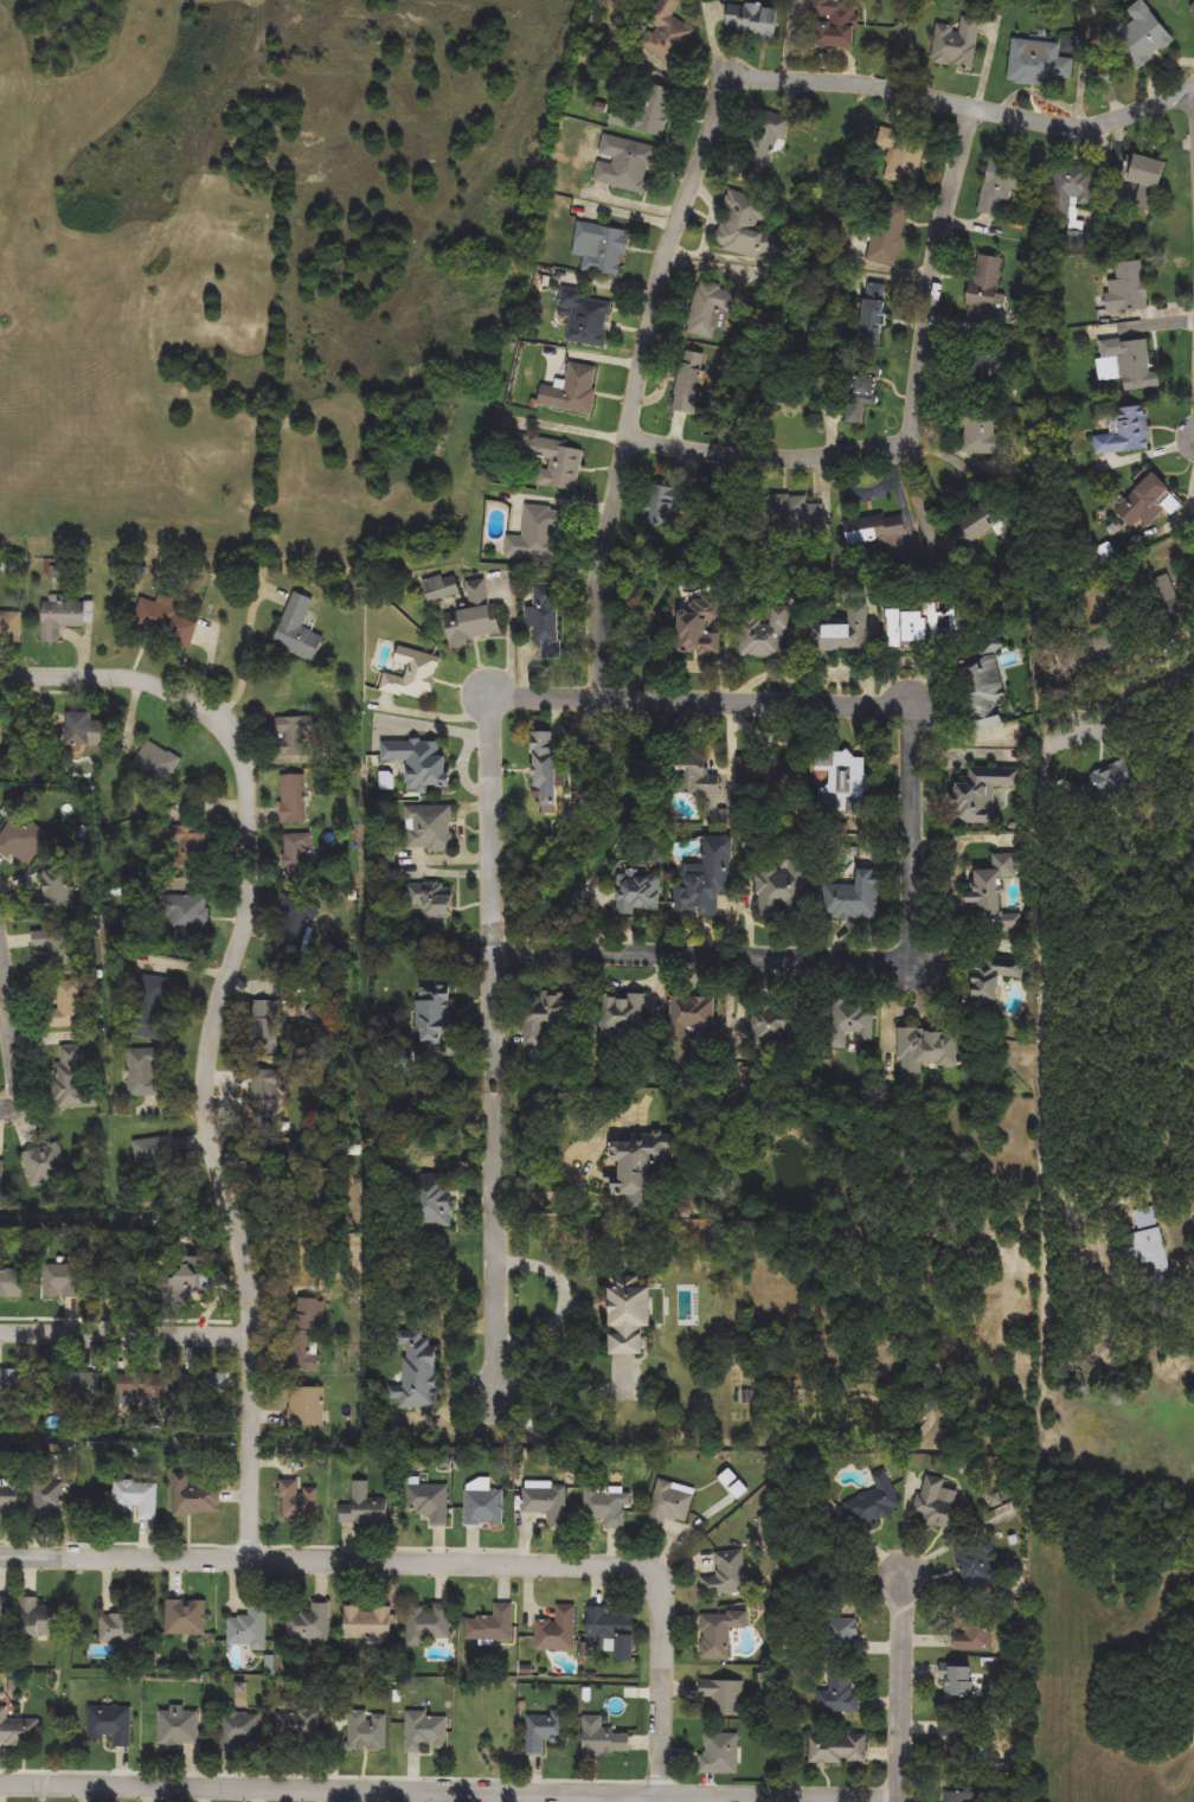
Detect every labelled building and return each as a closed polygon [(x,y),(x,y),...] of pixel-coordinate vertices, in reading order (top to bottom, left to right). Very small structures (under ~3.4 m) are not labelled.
[(635,44),(660,0),(681,0),(672,17),(696,30),(676,66),(635,44)] [(810,47),(813,0),(834,0),(856,1),(854,50),(810,47)] [(1128,12),(1141,0),(1175,39),(1141,70),(1113,39),(1135,20),(1128,12)] [(777,6),(776,36),(727,34),(728,5),(777,6)] [(978,34),(975,69),(932,64),(937,25),(956,27),(955,32),(978,34)] [(1061,44),(1061,58),(1074,59),(1073,79),(1054,78),(1054,85),(1009,83),(1013,40),(1061,44)] [(663,139),(612,124),(617,107),(638,113),(647,83),(676,91),(663,139)] [(790,122),(765,180),(737,167),(763,110),(790,122)] [(593,181),(605,134),(657,148),(646,194),(593,181)] [(897,134),(926,139),(918,186),(888,181),(897,134)] [(1166,162),(1154,213),(1131,209),(1137,187),(1126,185),(1134,155),(1166,162)] [(989,158),(1032,165),(1025,204),(1003,200),(1000,217),(980,213),(989,158)] [(1098,169),(1093,209),(1079,206),(1078,222),(1086,223),(1083,249),(1067,248),(1071,223),(1051,220),(1057,165),(1098,169)] [(770,199),(763,230),(787,236),(782,255),(762,250),(759,259),(715,249),(730,190),(770,199)] [(898,267),(867,261),(880,200),(911,207),(898,267)] [(622,277),(582,271),(584,256),(573,255),(578,223),(629,230),(622,277)] [(964,320),(975,255),(1004,261),(994,325),(964,320)] [(1109,314),(1106,294),(1119,293),(1118,263),(1145,262),(1149,312),(1109,314)] [(890,287),(880,341),(856,338),(866,282),(890,287)] [(738,290),(734,314),(720,312),(715,341),(688,336),(696,283),(738,290)] [(566,342),(572,312),(559,309),(564,288),(584,290),(583,297),(612,303),(605,348),(566,342)] [(1161,387),(1124,391),(1123,377),(1105,379),(1102,342),(1148,339),(1151,373),(1160,373),(1161,387)] [(989,385),(962,383),(965,342),(1015,347),(1014,367),(991,365),(989,385)] [(696,412),(674,409),(683,351),(706,354),(696,412)] [(538,406),(543,386),(565,391),(570,364),(601,370),(591,417),(538,406)] [(868,425),(850,425),(850,374),(868,374),(868,425)] [(1096,455),(1094,434),(1115,431),(1113,409),(1145,406),(1149,450),(1096,455)] [(963,454),(964,409),(1007,410),(1006,455),(963,454)] [(537,486),(539,468),(543,469),(545,458),(520,455),(524,437),(584,445),(577,492),(537,486)] [(1113,512),(1153,472),(1185,504),(1173,515),(1167,509),(1149,527),(1141,519),(1131,528),(1113,512)] [(696,489),(694,512),(674,508),(672,527),(649,524),(655,483),(696,489)] [(824,504),(826,526),(777,528),(776,498),(808,498),(808,505),(824,504)] [(970,540),(957,517),(989,500),(1002,524),(970,540)] [(507,536),(525,537),(525,506),(566,507),(565,531),(559,531),(559,559),(507,559),(507,536)] [(843,519),(905,513),(910,563),(881,565),(879,544),(846,547),(843,519)] [(461,592),(429,603),(422,583),(454,572),(461,592)] [(1145,585),(1169,573),(1187,613),(1164,624),(1145,585)] [(443,610),(469,607),(467,583),(490,579),(498,637),(447,643),(443,610)] [(559,583),(559,662),(543,661),(543,643),(529,642),(529,608),(534,608),(534,583),(559,583)] [(315,599),(303,628),(325,636),(314,662),(272,646),(294,591),(315,599)] [(720,655),(673,653),(674,611),(692,613),(692,596),(721,597),(720,655)] [(185,647),(129,628),(139,598),(195,618),(185,647)] [(41,642),(41,602),(90,602),(90,624),(60,624),(60,642),(41,642)] [(788,658),(739,656),(742,618),(768,620),(768,605),(789,607),(788,658)] [(849,624),(849,605),(868,605),(868,656),(814,656),(814,624),(849,624)] [(887,648),(886,608),(937,607),(937,614),(961,613),(962,641),(941,641),(941,647),(887,648)] [(21,639),(0,639),(0,613),(21,613),(21,639)] [(1063,685),(1039,633),(1061,623),(1073,649),(1108,634),(1118,659),(1063,685)] [(1008,700),(997,704),(1003,724),(980,731),(961,661),(983,655),(978,639),(997,634),(1001,648),(994,650),(1008,700)] [(429,700),(380,691),(385,672),(404,675),(406,666),(393,662),(397,647),(438,655),(429,700)] [(91,711),(91,744),(64,744),(64,711),(91,711)] [(322,749),(278,749),(278,717),(322,717),(322,749)] [(554,730),(554,787),(532,787),(532,731),(554,730)] [(181,759),(166,784),(134,764),(149,739),(181,759)] [(383,761),(383,740),(445,740),(445,785),(431,785),(431,793),(407,793),(407,761),(383,761)] [(706,751),(705,775),(720,776),(720,795),(670,794),(673,749),(706,751)] [(865,802),(816,800),(817,752),(867,753),(865,802)] [(801,784),(739,788),(738,758),(800,755),(801,784)] [(1084,808),(1072,781),(1122,759),(1134,787),(1084,808)] [(996,823),(954,823),(955,778),(970,778),(970,768),(1021,769),(1021,788),(996,787),(996,823)] [(280,775),(307,775),(307,823),(280,823),(280,775)] [(452,806),(452,849),(406,849),(406,806),(452,806)] [(8,860),(0,854),(0,837),(20,813),(51,838),(28,866),(14,854),(8,860)] [(207,827),(207,855),(169,855),(169,827),(207,827)] [(283,834),(312,834),(312,884),(283,884),(283,834)] [(733,838),(732,893),(719,893),(719,916),(674,916),(674,887),(686,889),(686,865),(705,865),(705,836),(733,838)] [(1016,854),(1018,878),(1001,879),(1002,913),(1022,913),(1023,929),(978,930),(978,904),(965,904),(965,886),(974,886),(974,855),(1016,854)] [(804,919),(757,917),(760,868),(789,870),(789,859),(809,860),(804,919)] [(880,871),(879,922),(823,921),(824,885),(856,885),(856,870),(880,871)] [(617,915),(618,873),(660,873),(660,910),(636,909),(636,915),(617,915)] [(44,896),(44,878),(70,878),(71,913),(31,915),(31,896),(44,896)] [(410,884),(450,884),(450,925),(421,925),(421,917),(409,917),(410,884)] [(207,896),(207,934),(165,934),(165,896),(207,896)] [(306,956),(272,947),(287,896),(320,905),(306,956)] [(33,956),(33,929),(71,929),(71,967),(51,967),(51,956),(33,956)] [(999,977),(996,1013),(968,1011),(974,955),(1026,960),(1023,980),(999,977)] [(169,980),(162,1037),(135,1033),(142,976),(169,980)] [(57,1009),(57,981),(82,981),(83,1027),(45,1027),(45,1011),(57,1009)] [(449,1034),(442,1034),(442,1046),(419,1046),(419,987),(449,987),(449,1034)] [(572,992),(572,1032),(547,1032),(547,1046),(526,1046),(526,992),(572,992)] [(601,994),(646,994),(646,1037),(601,1037),(601,994)] [(261,1040),(261,996),(301,996),(301,1041),(261,1040)] [(672,996),(715,996),(715,1046),(699,1046),(699,1028),(688,1028),(688,1043),(672,1043),(672,996)] [(874,1041),(848,1040),(848,1050),(830,1049),(832,1000),(875,1001),(874,1041)] [(755,1007),(790,1008),(790,1049),(753,1049),(755,1007)] [(899,1080),(899,1030),(957,1030),(956,1065),(923,1065),(923,1082),(899,1080)] [(83,1046),(84,1085),(100,1085),(101,1107),(57,1108),(56,1046),(83,1046)] [(129,1097),(129,1051),(159,1051),(159,1097),(129,1097)] [(240,1115),(239,1071),(278,1070),(280,1115),(240,1115)] [(627,1216),(628,1197),(610,1195),(610,1174),(612,1174),(614,1142),(631,1142),(631,1133),(679,1135),(679,1165),(662,1165),(660,1217),(627,1216)] [(135,1140),(169,1137),(172,1176),(137,1178),(135,1140)] [(69,1179),(31,1186),(24,1150),(62,1142),(69,1179)] [(304,1213),(306,1174),(349,1174),(348,1214),(304,1213)] [(451,1226),(409,1226),(409,1174),(451,1174),(451,1226)] [(1138,1233),(1135,1211),(1158,1207),(1170,1282),(1134,1288),(1125,1236),(1138,1233)] [(45,1297),(45,1263),(82,1263),(82,1297),(45,1297)] [(171,1301),(161,1278),(191,1266),(200,1288),(171,1301)] [(25,1298),(0,1298),(0,1268),(25,1268),(25,1298)] [(649,1327),(641,1327),(641,1354),(608,1354),(608,1277),(641,1277),(641,1285),(649,1285),(649,1327)] [(290,1373),(293,1298),(316,1298),(315,1354),(321,1354),(321,1373),(290,1373)] [(400,1409),(400,1399),(390,1399),(390,1386),(404,1386),(403,1332),(424,1330),(424,1339),(436,1339),(436,1409),(400,1409)] [(30,1398),(0,1395),(0,1369),(31,1371),(30,1398)] [(98,1394),(68,1394),(68,1373),(98,1373),(98,1394)] [(169,1373),(169,1399),(129,1399),(129,1373),(169,1373)] [(231,1373),(231,1399),(182,1399),(182,1373),(231,1373)] [(325,1387),(325,1425),(289,1425),(289,1387),(325,1387)] [(719,1479),(728,1469),(749,1488),(739,1499),(719,1479)] [(886,1469),(903,1509),(858,1528),(846,1502),(878,1489),(872,1475),(886,1469)] [(175,1474),(191,1474),(191,1486),(220,1486),(220,1514),(175,1514),(175,1474)] [(949,1480),(943,1500),(963,1505),(956,1532),(922,1524),(924,1515),(916,1514),(926,1474),(949,1480)] [(64,1518),(34,1518),(34,1480),(64,1481),(64,1518)] [(139,1521),(139,1512),(116,1511),(116,1480),(158,1481),(158,1521),(139,1521)] [(319,1488),(319,1520),(282,1521),(282,1480),(300,1480),(300,1488),(319,1488)] [(387,1498),(387,1525),(340,1524),(340,1505),(354,1505),(354,1481),(370,1481),(370,1498),(387,1498)] [(646,1528),(657,1481),(695,1490),(687,1524),(667,1518),(663,1533),(646,1528)] [(19,1516),(0,1516),(0,1484),(19,1484),(19,1516)] [(449,1526),(432,1526),(432,1514),(409,1514),(409,1484),(449,1484),(449,1526)] [(566,1487),(566,1527),(548,1527),(548,1513),(524,1513),(524,1487),(566,1487)] [(604,1528),(605,1520),(585,1520),(585,1488),(628,1488),(628,1528),(604,1528)] [(503,1490),(503,1526),(466,1526),(466,1490),(503,1490)] [(956,1548),(993,1540),(1003,1582),(967,1591),(956,1548)] [(705,1596),(702,1579),(720,1577),(718,1553),(743,1551),(747,1591),(705,1596)] [(8,1637),(0,1638),(0,1596),(8,1596),(8,1637)] [(39,1598),(39,1608),(52,1608),(52,1637),(20,1637),(20,1598),(39,1598)] [(207,1636),(166,1636),(166,1601),(207,1601),(207,1636)] [(313,1612),(313,1603),(330,1603),(330,1642),(288,1642),(288,1612),(313,1612)] [(513,1603),(513,1642),(467,1641),(467,1617),(494,1618),(495,1603),(513,1603)] [(268,1648),(229,1648),(229,1617),(250,1617),(250,1604),(268,1604),(268,1648)] [(426,1647),(409,1647),(409,1605),(451,1605),(451,1639),(426,1639),(426,1647)] [(538,1650),(538,1622),(557,1622),(558,1605),(576,1605),(574,1652),(538,1650)] [(615,1640),(589,1640),(589,1607),(608,1607),(608,1612),(634,1612),(634,1661),(615,1661),(615,1640)] [(391,1640),(345,1640),(345,1608),(391,1608),(391,1640)] [(731,1629),(731,1661),(701,1661),(702,1612),(747,1612),(747,1629),(731,1629)] [(140,1644),(101,1644),(101,1616),(140,1616),(140,1644)] [(834,1653),(834,1620),(859,1620),(859,1653),(834,1653)] [(991,1620),(991,1650),(954,1650),(954,1620),(991,1620)] [(971,1698),(942,1698),(942,1666),(971,1666),(971,1698)] [(859,1713),(816,1713),(817,1692),(829,1692),(830,1675),(859,1675),(859,1713)] [(744,1682),(744,1716),(712,1716),(712,1699),(700,1699),(700,1682),(744,1682)] [(39,1746),(0,1745),(0,1707),(8,1707),(8,1720),(39,1720),(39,1746)] [(89,1740),(89,1707),(133,1707),(133,1748),(114,1748),(114,1740),(89,1740)] [(199,1745),(160,1745),(160,1710),(199,1710),(199,1745)] [(320,1711),(321,1740),(280,1742),(278,1712),(320,1711)] [(222,1713),(261,1713),(261,1750),(222,1750),(222,1713)] [(386,1752),(349,1752),(349,1713),(386,1713),(386,1752)] [(527,1756),(527,1713),(566,1713),(566,1740),(544,1740),(544,1756),(527,1756)] [(583,1756),(583,1717),(604,1717),(604,1730),(630,1730),(630,1756),(583,1756)] [(406,1718),(448,1718),(448,1752),(406,1752),(406,1718)] [(939,1720),(975,1720),(975,1761),(951,1761),(951,1745),(939,1745),(939,1720)] [(739,1734),(739,1775),(701,1775),(701,1734),(739,1734)] [(809,1764),(809,1736),(868,1736),(868,1764),(809,1764)] [(982,1793),(982,1801),(947,1801),(948,1793),(982,1793)]
